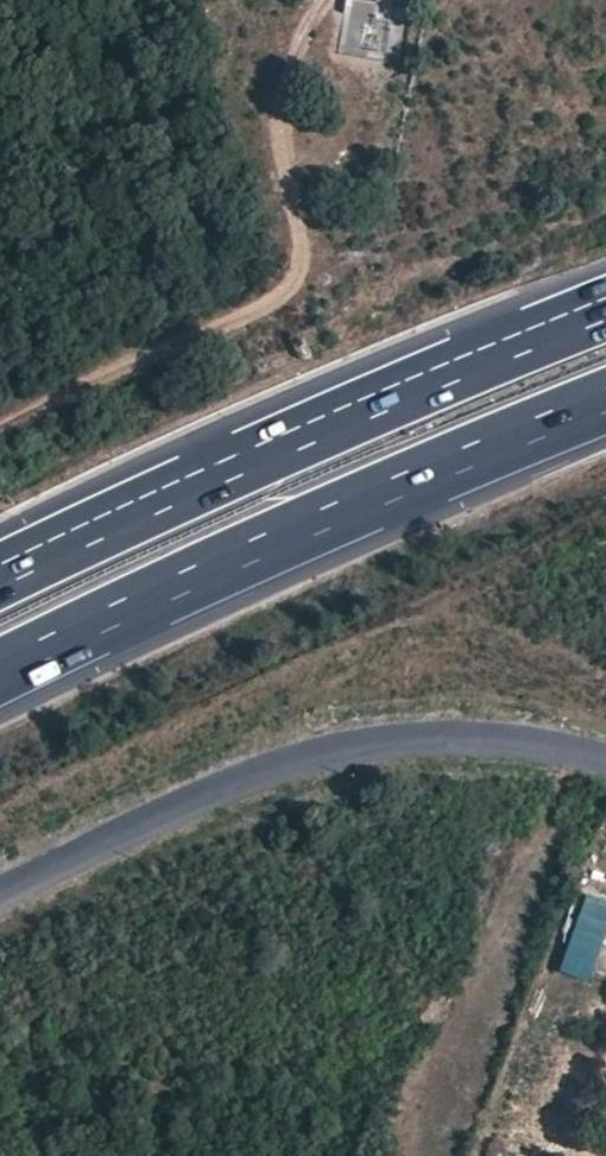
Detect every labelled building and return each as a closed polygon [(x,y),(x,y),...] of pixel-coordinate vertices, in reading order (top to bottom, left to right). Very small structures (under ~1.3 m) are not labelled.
[(339,49),(381,56),(387,23),(372,20),(375,0),(347,0),(339,49)] [(588,894),(579,919),(605,928),(605,900),(588,894)] [(580,928),(573,941),(596,953),(603,940),(580,928)]
